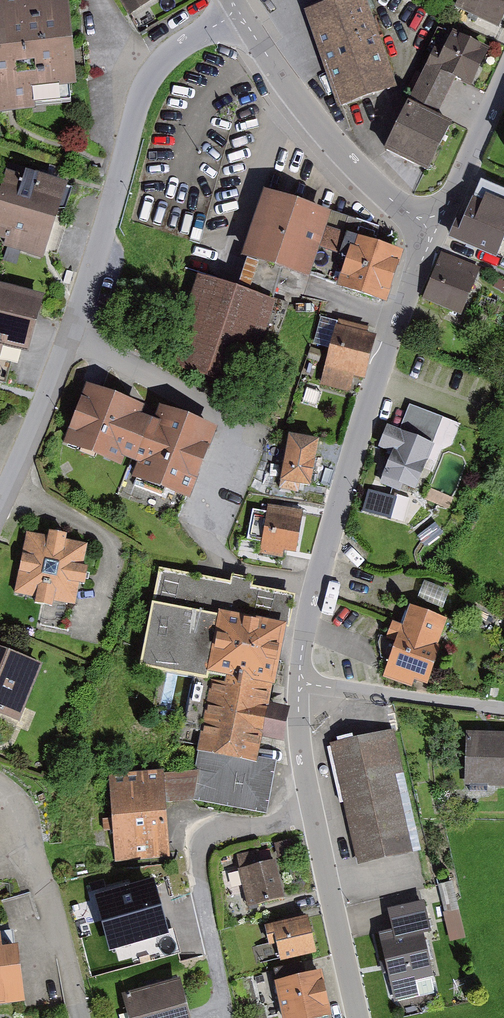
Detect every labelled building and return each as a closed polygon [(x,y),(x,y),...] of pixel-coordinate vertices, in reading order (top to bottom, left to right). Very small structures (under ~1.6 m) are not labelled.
[(12,110),(19,109),(72,105),(70,81),(75,80),(69,0),(0,0),(0,111),(12,110)] [(129,14),(151,0),(120,0),(129,14)] [(364,0),(352,0),(310,15),(343,106),(395,88),(364,0)] [(455,4),(499,25),(503,14),(503,0),(457,0),(455,4)] [(490,46),(453,28),(443,48),(436,44),(409,98),(438,112),(456,76),(471,83),(490,46)] [(438,112),(409,98),(386,147),(429,167),(453,119),(438,112)] [(0,166),(0,200),(57,218),(68,181),(26,167),(24,173),(0,166)] [(474,192),(503,204),(503,187),(480,177),(474,192)] [(405,248),(375,239),(379,226),(264,189),(243,255),(388,301),(405,248)] [(474,192),(463,218),(457,216),(449,235),(497,255),(503,238),(503,204),(474,192)] [(0,200),(0,237),(6,239),(4,245),(7,246),(3,259),(17,264),(20,252),(43,259),(57,218),(0,200)] [(480,268),(441,252),(423,297),(462,313),(480,268)] [(198,273),(168,362),(246,388),(276,300),(198,273)] [(493,286),(503,292),(503,281),(498,278),(493,286)] [(19,363),(23,350),(28,351),(43,294),(0,282),(0,358),(19,363)] [(316,343),(329,347),(337,320),(325,316),(316,343)] [(374,336),(338,326),(321,386),(349,394),(354,376),(362,379),(374,336)] [(143,403),(86,381),(63,442),(123,465),(126,457),(137,461),(132,475),(189,497),(216,427),(160,406),(156,418),(140,412),(143,403)] [(410,404),(399,430),(433,443),(443,417),(410,404)] [(399,430),(387,425),(379,445),(392,451),(379,482),(400,490),(403,483),(415,488),(433,443),(399,430)] [(319,438),(289,432),(279,487),(298,491),(300,483),(310,485),(319,438)] [(368,490),(363,509),(391,516),(396,497),(368,490)] [(303,509),(267,503),(266,511),(253,509),(249,539),(262,541),(260,553),(283,556),(284,548),(297,550),(303,509)] [(435,522),(417,536),(425,547),(443,533),(435,522)] [(47,535),(27,531),(15,591),(36,595),(35,602),(53,605),(55,598),(75,602),(79,582),(85,583),(88,565),(83,564),(87,543),(65,538),(66,532),(48,529),(47,535)] [(231,582),(161,569),(144,662),(199,673),(186,739),(202,742),(197,769),(191,799),(267,813),(277,759),(259,755),(262,736),(283,740),(290,704),(270,700),(273,684),(276,685),(293,594),(250,586),(251,579),(233,575),(231,582)] [(425,580),(418,596),(443,606),(450,590),(425,580)] [(449,617),(409,603),(403,622),(392,618),(385,638),(394,641),(383,676),(410,686),(414,676),(427,681),(449,617)] [(0,649),(0,718),(19,725),(43,666),(0,649)] [(393,728),(331,742),(359,862),(412,850),(394,774),(403,772),(393,728)] [(466,731),(465,785),(470,785),(470,791),(486,791),(486,785),(503,786),(503,732),(466,731)] [(163,773),(162,769),(108,774),(111,817),(103,818),(104,831),(113,830),(115,861),(170,857),(165,802),(163,773)] [(197,769),(163,773),(165,802),(191,799),(197,769)] [(290,839),(275,842),(278,856),(293,852),(290,839)] [(259,850),(237,855),(249,905),(285,896),(276,858),(262,862),(259,850)] [(169,932),(154,879),(95,895),(110,948),(115,947),(169,932)] [(454,882),(438,885),(450,940),(465,937),(454,882)] [(432,931),(425,900),(389,908),(394,930),(379,933),(394,1001),(437,992),(424,933),(432,931)] [(280,959),(316,951),(308,914),(264,924),(268,944),(277,942),(280,959)] [(169,932),(115,947),(119,961),(132,957),(134,964),(180,952),(175,931),(169,932)] [(25,1003),(19,949),(0,951),(0,1005),(25,1003)] [(320,969),(276,978),(285,1017),(307,1017),(330,1013),(320,969)] [(178,983),(125,997),(131,1017),(187,1017),(178,983)]
